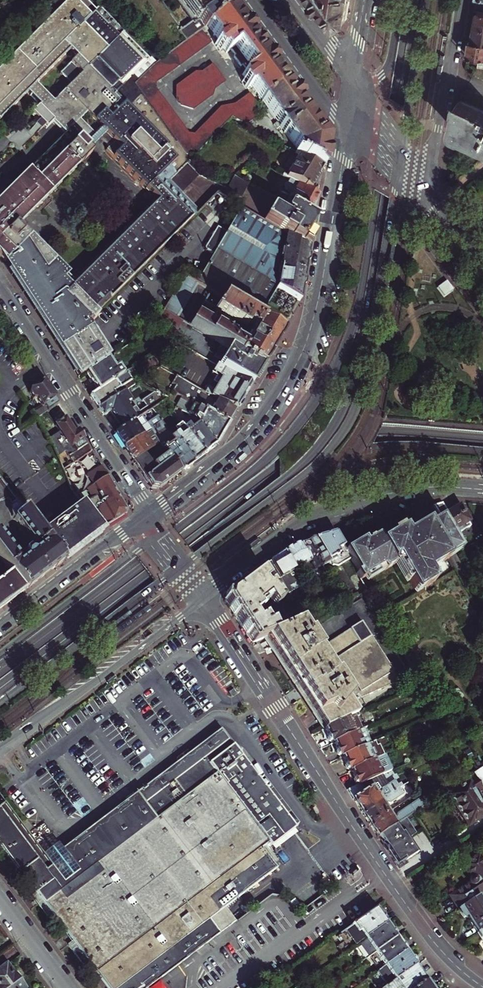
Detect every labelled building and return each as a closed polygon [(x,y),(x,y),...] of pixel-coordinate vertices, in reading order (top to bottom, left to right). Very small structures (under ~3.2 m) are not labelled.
[(64,288),(67,292),(60,299),(66,305),(63,307),(77,321),(79,320),(81,318),(88,326),(94,320),(92,317),(188,222),(188,223),(199,212),(181,194),(200,176),(189,166),(190,156),(137,84),(157,65),(149,57),(150,55),(146,51),(145,52),(126,33),(128,32),(101,6),(97,10),(88,0),(69,0),(66,3),(68,4),(0,71),(0,120),(31,91),(33,93),(33,94),(42,104),(34,112),(38,117),(35,120),(37,123),(32,128),(37,133),(47,124),(49,127),(56,120),(67,132),(0,198),(0,256),(4,261),(30,237),(24,231),(22,232),(17,227),(94,152),(90,149),(100,139),(109,147),(106,151),(154,200),(69,283),(64,288)] [(166,55),(168,54),(182,44),(187,40),(192,37),(196,33),(201,29),(230,8),(226,1),(225,0),(178,0),(192,19),(167,37),(130,0),(110,0),(166,55)] [(320,5),(334,23),(339,24),(347,18),(350,0),(326,0),(320,5)] [(242,76),(261,102),(285,84),(266,57),(262,51),(230,8),(201,29),(196,33),(192,37),(187,40),(182,44),(168,54),(166,55),(168,57),(164,60),(157,65),(137,84),(190,156),(201,155),(213,142),(219,137),(224,132),(229,127),(237,120),(246,126),(260,109),(257,105),(249,94),(244,98),(239,101),(234,105),(228,110),(227,110),(222,110),(223,116),(217,117),(218,122),(212,122),(212,127),(206,127),(206,132),(201,133),(201,135),(190,136),(157,90),(157,83),(159,77),(161,78),(163,73),(167,74),(170,68),(174,69),(176,63),(180,64),(182,58),(186,60),(191,56),(196,53),(201,49),(205,46),(210,42),(204,33),(209,29),(226,53),(230,50),(235,57),(233,58),(240,68),(247,63),(251,68),(242,76)] [(474,26),(482,27),(482,12),(476,11),(476,12),(474,26)] [(471,40),(482,42),(482,27),(474,26),(471,40)] [(482,57),(482,42),(471,40),(469,55),(481,57),(482,57)] [(177,86),(177,98),(179,101),(181,103),(192,107),(195,102),(199,103),(201,97),(205,99),(208,93),(211,94),(213,89),(224,82),(220,76),(216,71),(212,65),(202,73),(196,72),(196,77),(190,77),(190,82),(184,82),(184,86),(177,86)] [(285,84),(261,102),(297,151),(295,153),(300,156),(321,168),(324,154),(327,141),(285,84)] [(457,131),(482,144),(482,112),(461,101),(457,131)] [(290,180),(310,191),(321,168),(300,156),(287,178),(290,180)] [(228,189),(227,190),(241,198),(245,191),(249,184),(235,176),(231,183),(228,189)] [(310,191),(290,180),(285,190),(292,194),(289,199),(292,200),(288,207),(289,208),(310,220),(315,212),(310,210),(317,196),(310,191)] [(269,210),(262,223),(306,247),(309,242),(310,240),(309,239),(308,237),(307,236),(306,235),(310,228),(313,221),(310,220),(289,208),(285,215),(292,219),(291,222),(269,210)] [(225,235),(215,252),(241,267),(277,288),(299,300),(308,248),(306,247),(262,223),(254,219),(239,210),(225,235)] [(215,252),(225,235),(215,229),(203,252),(212,257),(215,252)] [(92,358),(100,353),(94,343),(79,320),(77,321),(63,307),(66,305),(60,299),(67,292),(64,288),(69,283),(64,279),(68,275),(35,242),(30,237),(4,261),(10,270),(60,350),(69,364),(78,377),(86,372),(96,365),(92,358)] [(197,282),(223,297),(258,318),(277,288),(241,267),(215,252),(212,257),(197,282)] [(177,316),(181,310),(184,304),(187,298),(191,292),(194,287),(197,282),(186,274),(182,279),(179,285),(176,291),(172,297),(169,302),(165,309),(175,315),(177,316)] [(448,277),(438,285),(446,296),(456,288),(448,277)] [(229,348),(261,368),(274,347),(282,333),(258,318),(223,297),(215,310),(216,313),(215,315),(238,330),(241,326),(245,328),(239,338),(247,343),(244,348),(232,340),(231,336),(208,322),(209,320),(208,316),(212,315),(214,312),(213,309),(217,302),(213,300),(211,300),(205,301),(206,307),(200,308),(201,313),(197,314),(190,325),(229,348)] [(175,315),(165,309),(155,327),(165,333),(175,315)] [(229,348),(218,366),(250,386),(261,368),(229,348)] [(92,358),(96,365),(108,357),(104,350),(100,353),(92,358)] [(94,384),(98,390),(124,373),(118,364),(114,367),(108,357),(96,365),(86,372),(91,379),(90,379),(93,384),(94,384)] [(208,387),(204,392),(235,411),(250,386),(218,366),(217,365),(211,374),(216,377),(213,382),(217,385),(213,390),(208,387)] [(90,395),(98,408),(125,389),(123,385),(132,379),(131,377),(137,373),(133,367),(124,373),(98,390),(90,395)] [(185,398),(187,400),(227,425),(235,411),(204,392),(176,375),(171,382),(188,393),(185,398)] [(46,411),(58,404),(49,391),(50,390),(43,380),(37,384),(31,389),(30,389),(29,392),(33,399),(36,399),(42,407),(43,406),(46,411)] [(123,428),(142,414),(162,400),(159,397),(160,396),(158,392),(157,393),(155,390),(143,399),(147,405),(140,410),(136,404),(132,407),(129,404),(132,402),(130,398),(131,397),(126,389),(125,389),(98,408),(103,415),(111,410),(123,428)] [(183,407),(194,415),(197,418),(214,446),(227,425),(187,400),(183,407)] [(46,411),(43,406),(42,407),(33,413),(36,418),(46,411)] [(115,433),(124,446),(163,420),(158,414),(147,421),(142,414),(123,428),(115,433)] [(190,424),(186,427),(204,454),(214,446),(197,418),(194,415),(188,419),(190,424)] [(59,462),(67,457),(87,444),(77,430),(73,433),(64,419),(54,425),(59,432),(48,439),(53,448),(59,462)] [(124,446),(133,460),(157,441),(155,437),(168,428),(163,420),(124,446)] [(183,422),(171,431),(193,462),(204,454),(186,427),(183,422)] [(157,441),(166,453),(180,472),(193,462),(171,431),(157,441)] [(157,441),(133,460),(136,465),(140,471),(150,487),(158,488),(180,472),(166,453),(157,441)] [(72,465),(91,452),(87,444),(67,457),(72,465)] [(126,510),(101,466),(87,475),(92,484),(99,494),(93,497),(99,509),(103,507),(105,512),(105,513),(102,514),(107,524),(126,512),(126,510)] [(1,501),(5,500),(7,499),(12,506),(10,508),(10,512),(12,517),(37,550),(31,555),(28,554),(25,550),(23,552),(25,556),(25,559),(20,563),(0,536),(0,559),(2,562),(10,572),(24,590),(42,576),(63,561),(41,533),(19,503),(9,490),(0,479),(0,502),(1,501)] [(98,494),(92,484),(87,487),(93,496),(98,494)] [(41,533),(63,561),(78,549),(102,531),(81,503),(41,533)] [(449,513),(443,503),(435,506),(442,517),(456,542),(462,538),(459,533),(470,526),(468,522),(459,507),(449,513)] [(396,559),(398,562),(417,593),(436,581),(429,570),(462,550),(456,542),(442,517),(428,525),(426,522),(407,533),(404,528),(382,541),(380,542),(392,561),(396,559)] [(339,565),(350,559),(345,550),(336,534),(307,542),(317,557),(323,567),(332,561),(334,565),(339,565)] [(380,542),(382,541),(378,535),(366,542),(364,539),(345,550),(350,559),(357,572),(355,573),(359,579),(380,566),(383,571),(398,562),(396,559),(392,561),(380,542)] [(284,552),(295,570),(317,557),(307,542),(291,547),(284,552)] [(284,552),(270,562),(281,579),(295,570),(284,552)] [(259,570),(270,586),(281,579),(270,562),(259,570)] [(225,601),(252,643),(268,637),(275,634),(271,623),(268,624),(264,618),(263,619),(260,615),(255,618),(252,614),(268,603),(283,626),(286,629),(295,625),(270,586),(259,570),(227,593),(226,598),(225,601)] [(0,580),(0,608),(6,603),(24,590),(10,572),(0,580)] [(366,592),(359,579),(355,573),(348,577),(359,595),(366,592)] [(268,637),(326,727),(359,712),(357,710),(411,677),(362,598),(304,635),(301,629),(303,628),(300,623),(295,625),(286,629),(277,633),(275,634),(268,637)] [(333,743),(334,742),(362,729),(357,719),(359,718),(358,717),(360,716),(359,712),(326,727),(333,743)] [(341,757),(342,756),(370,743),(366,733),(368,731),(366,727),(362,729),(334,742),(341,757)] [(220,731),(76,839),(77,841),(97,867),(238,755),(220,731)] [(349,771),(351,770),(381,756),(383,755),(380,748),(389,744),(386,736),(370,743),(342,756),(349,771)] [(0,813),(0,845),(109,987),(118,987),(208,920),(218,934),(235,921),(225,907),(274,870),(260,851),(269,844),(270,846),(294,828),(238,755),(97,867),(77,841),(70,847),(69,853),(67,855),(45,872),(0,813)] [(381,756),(351,770),(358,785),(368,781),(388,772),(381,756)] [(474,773),(477,777),(482,786),(482,785),(482,767),(474,773)] [(482,815),(482,800),(482,799),(482,800),(476,792),(482,787),(482,786),(477,777),(450,795),(469,824),(482,815)] [(348,790),(361,811),(399,786),(394,780),(381,789),(380,792),(377,794),(368,781),(358,785),(348,790)] [(361,811),(369,824),(388,811),(383,803),(386,801),(390,803),(404,794),(399,786),(361,811)] [(393,819),(388,811),(369,824),(378,837),(407,818),(425,806),(420,798),(397,813),(396,816),(393,819)] [(67,855),(58,843),(42,855),(3,803),(0,806),(0,813),(45,872),(67,855)] [(407,818),(378,837),(399,868),(400,868),(398,864),(405,860),(406,861),(419,853),(412,843),(410,842),(408,840),(417,834),(407,818)] [(482,893),(482,861),(479,854),(462,865),(470,877),(469,880),(468,883),(449,896),(458,909),(478,896),(482,893)] [(478,896),(458,909),(464,917),(466,916),(477,933),(482,929),(482,904),(478,896)] [(355,946),(364,940),(385,925),(375,911),(339,936),(344,943),(350,940),(355,946)] [(374,954),(395,939),(385,925),(364,940),(374,954)] [(374,954),(384,968),(404,953),(395,939),(374,954)] [(384,968),(371,977),(379,987),(385,987),(414,967),(404,953),(384,968)] [(14,972),(13,973),(7,964),(0,970),(0,987),(26,987),(14,972)] [(414,967),(385,987),(417,987),(425,982),(414,967)]
